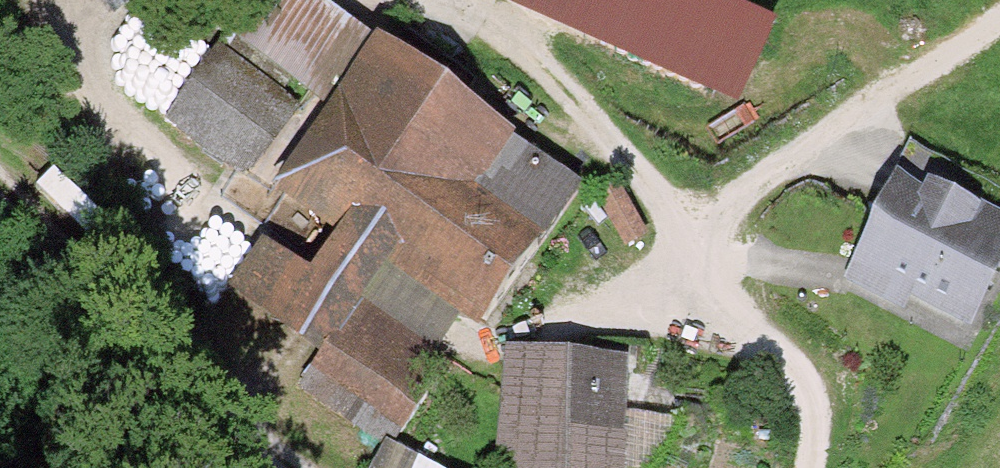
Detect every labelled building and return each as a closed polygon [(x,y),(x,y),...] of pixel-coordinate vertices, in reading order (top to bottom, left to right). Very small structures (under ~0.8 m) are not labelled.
[(327,110),(375,39),(322,0),(235,0),(211,34),(327,110)] [(735,106),(775,17),(737,0),(494,0),(735,106)] [(378,34),(375,39),(327,110),(321,118),(299,104),(251,179),(238,170),(223,194),(273,226),(280,216),(326,246),(336,231),(385,263),(461,314),(480,326),(579,184),(511,136),(516,130),(378,34)] [(251,179),(299,104),(211,49),(164,124),(238,170),(251,179)] [(845,281),(900,310),(910,291),(969,321),(999,261),(999,196),(913,151),(845,281)] [(626,246),(646,239),(629,189),(609,196),(626,246)] [(326,354),(385,263),(336,231),(326,246),(311,270),(260,237),(226,289),(326,354)] [(461,314),(385,263),(326,354),(307,385),(391,443),(448,362),(436,352),(461,314)] [(495,467),(649,467),(679,414),(622,409),(627,356),(506,345),(495,467)] [(371,467),(443,467),(385,439),(371,467)]
